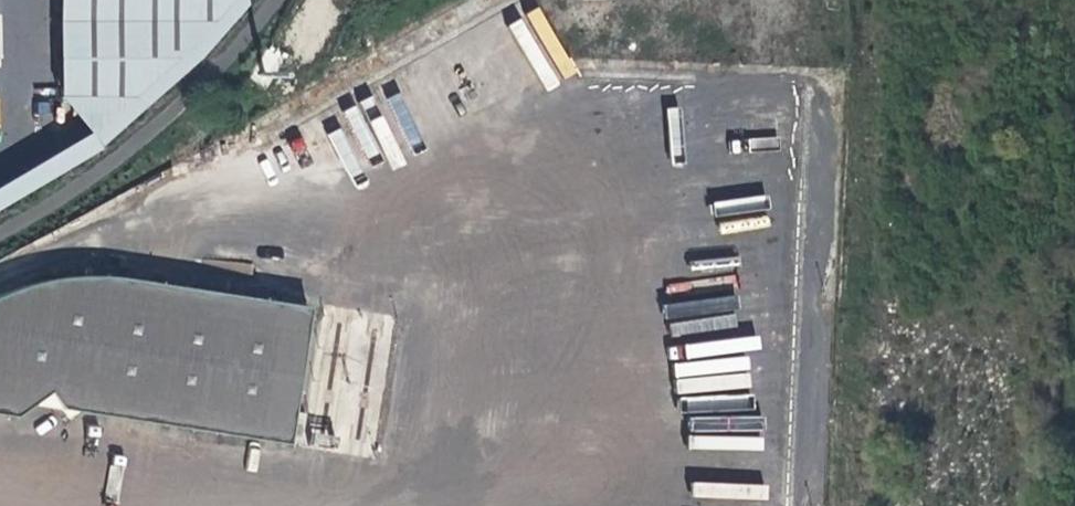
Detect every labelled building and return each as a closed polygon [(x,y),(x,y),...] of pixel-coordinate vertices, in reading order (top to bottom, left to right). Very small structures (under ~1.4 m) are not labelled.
[(62,100),(85,119),(94,136),(0,183),(0,208),(125,145),(242,0),(62,0),(62,100)] [(54,134),(63,148),(89,133),(80,118),(54,134)] [(12,413),(50,390),(64,417),(76,407),(284,445),(307,310),(86,275),(68,276),(49,279),(31,282),(4,291),(0,293),(0,411),(12,413)]
